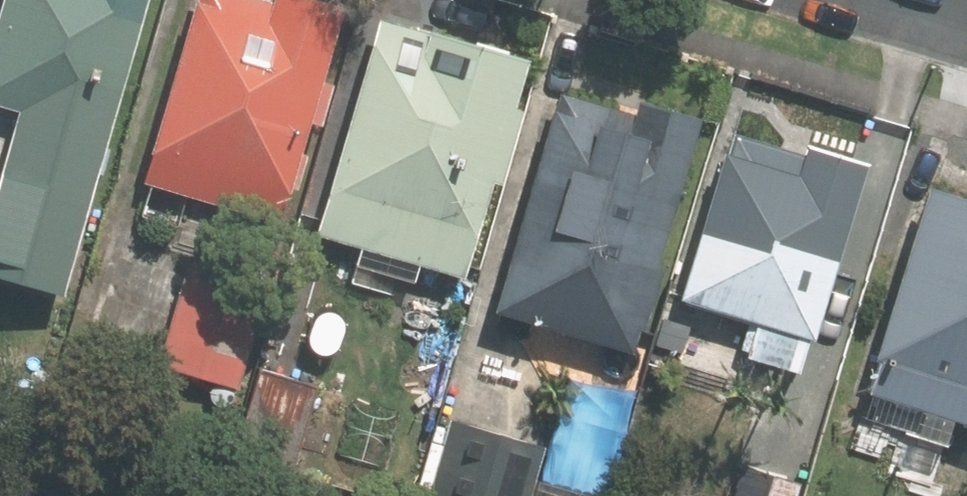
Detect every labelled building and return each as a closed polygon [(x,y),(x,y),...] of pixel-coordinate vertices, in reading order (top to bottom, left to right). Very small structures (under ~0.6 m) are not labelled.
[(0,9),(0,131),(7,133),(0,156),(0,289),(61,307),(150,0),(3,0),(0,9)] [(194,0),(191,0),(137,181),(282,225),(348,4),(335,0),(271,0),(264,21),(194,0)] [(523,59),(376,16),(312,234),(459,276),(523,59)] [(634,112),(558,89),(492,309),(630,350),(700,117),(638,98),(634,112)] [(752,160),(720,150),(674,295),(754,320),(743,353),(797,370),(863,161),(803,142),(800,153),(758,140),(752,160)] [(926,184),(872,356),(876,357),(866,391),(966,422),(966,197),(926,184)] [(319,381),(260,364),(238,439),(297,457),(319,381)] [(450,415),(428,495),(429,495),(528,495),(543,440),(450,415)] [(743,457),(731,495),(795,495),(802,476),(743,457)]
